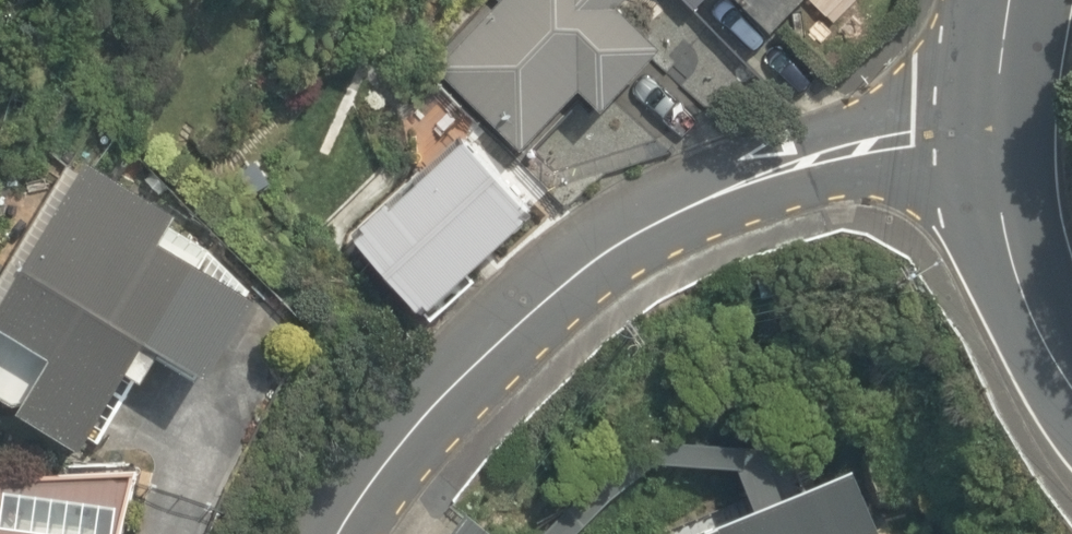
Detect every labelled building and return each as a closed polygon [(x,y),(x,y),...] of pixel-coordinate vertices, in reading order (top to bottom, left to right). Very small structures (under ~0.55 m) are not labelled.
[(413,46),(567,206),(605,170),(566,129),(591,105),(610,125),(669,68),(620,17),(637,0),(505,0),(500,5),(495,0),(460,0),(413,46)] [(701,22),(722,0),(679,0),(701,22)] [(925,0),(727,0),(833,102),(925,6),(925,0)] [(482,136),(353,231),(435,342),(563,247),(482,136)] [(93,173),(0,305),(0,402),(87,463),(136,393),(160,410),(182,379),(227,410),(294,314),(93,173)] [(634,533),(834,533),(871,520),(846,454),(634,533)] [(136,490),(0,470),(0,533),(129,533),(136,490)] [(476,524),(469,533),(489,533),(476,524)]
